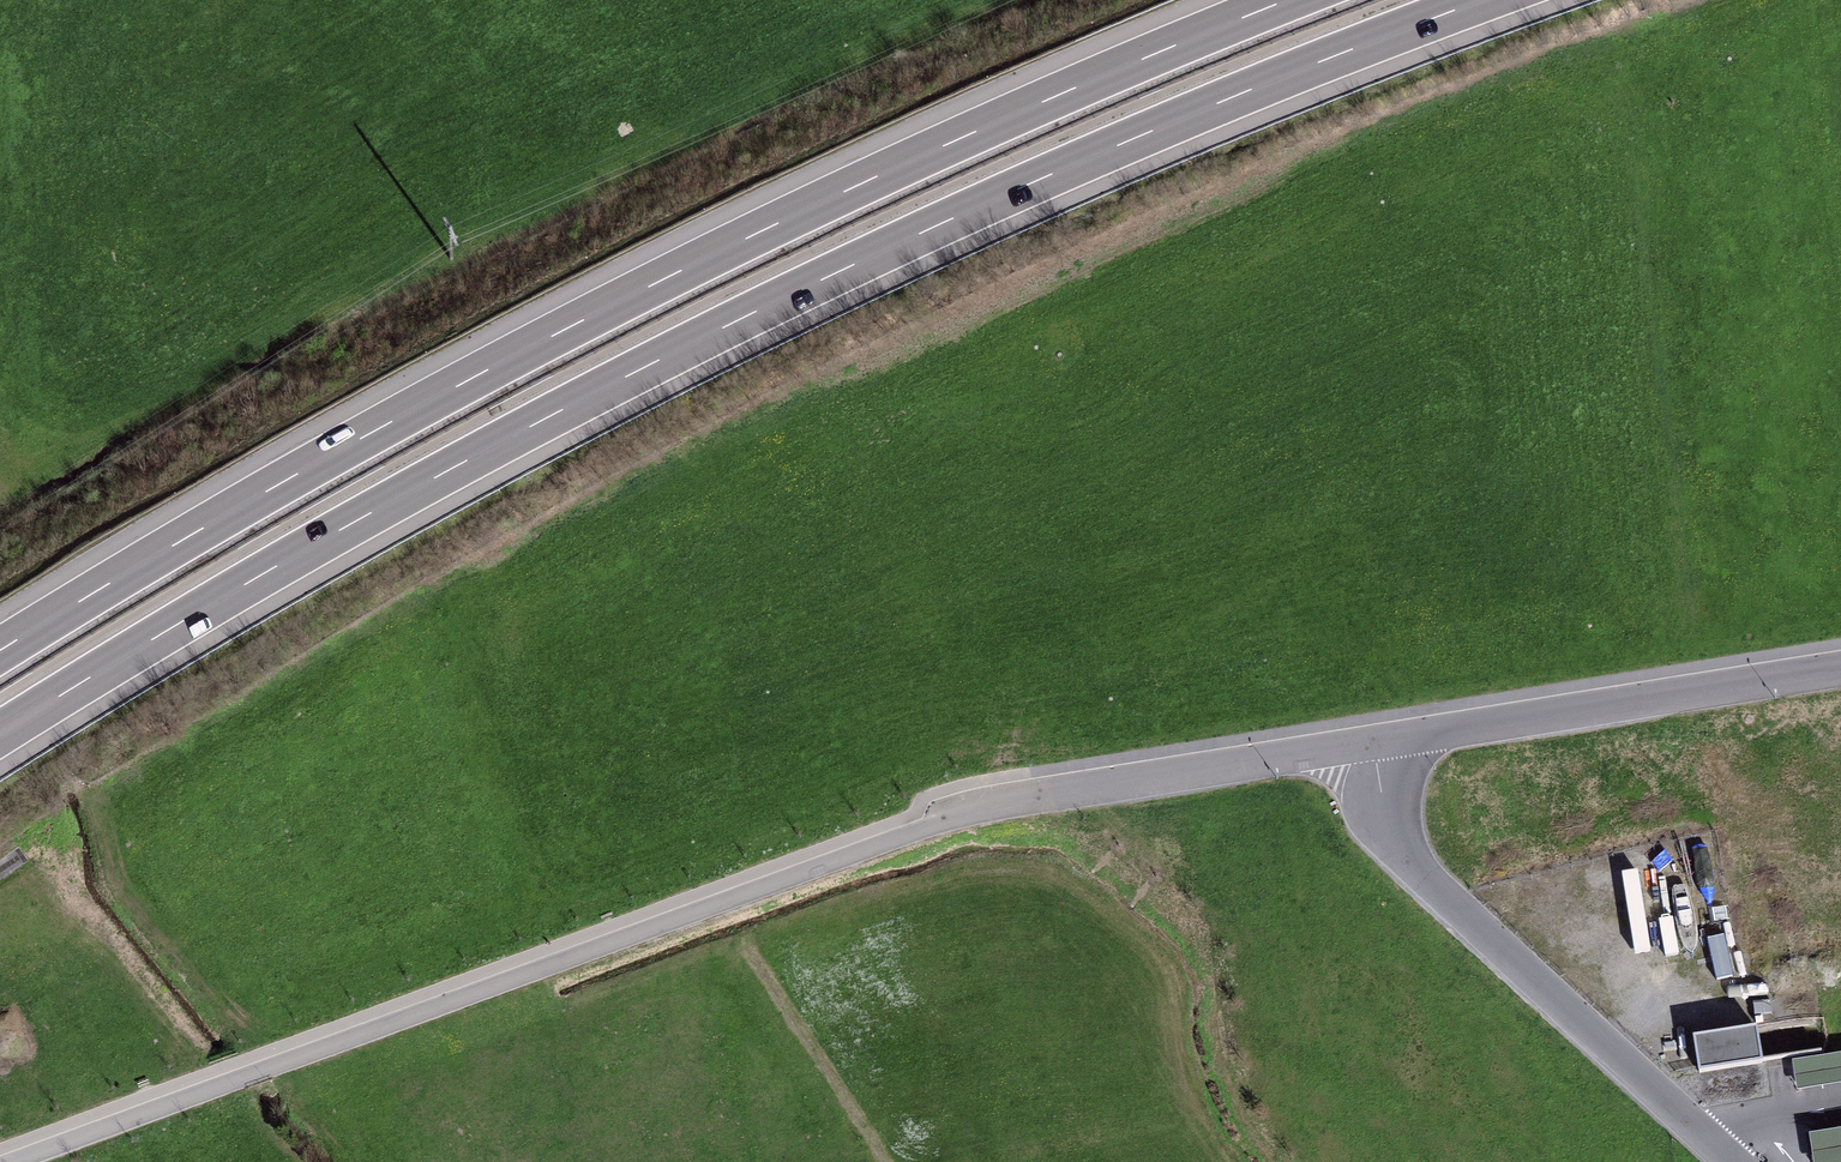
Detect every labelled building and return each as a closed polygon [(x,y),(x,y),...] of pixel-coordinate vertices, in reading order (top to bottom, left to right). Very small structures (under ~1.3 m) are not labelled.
[(1755,1013),(1692,1024),(1700,1072),(1763,1061),(1755,1013)] [(1795,1081),(1840,1078),(1840,1046),(1793,1050),(1795,1081)] [(1808,1124),(1814,1161),(1817,1161),(1840,1158),(1840,1119),(1808,1124)]
